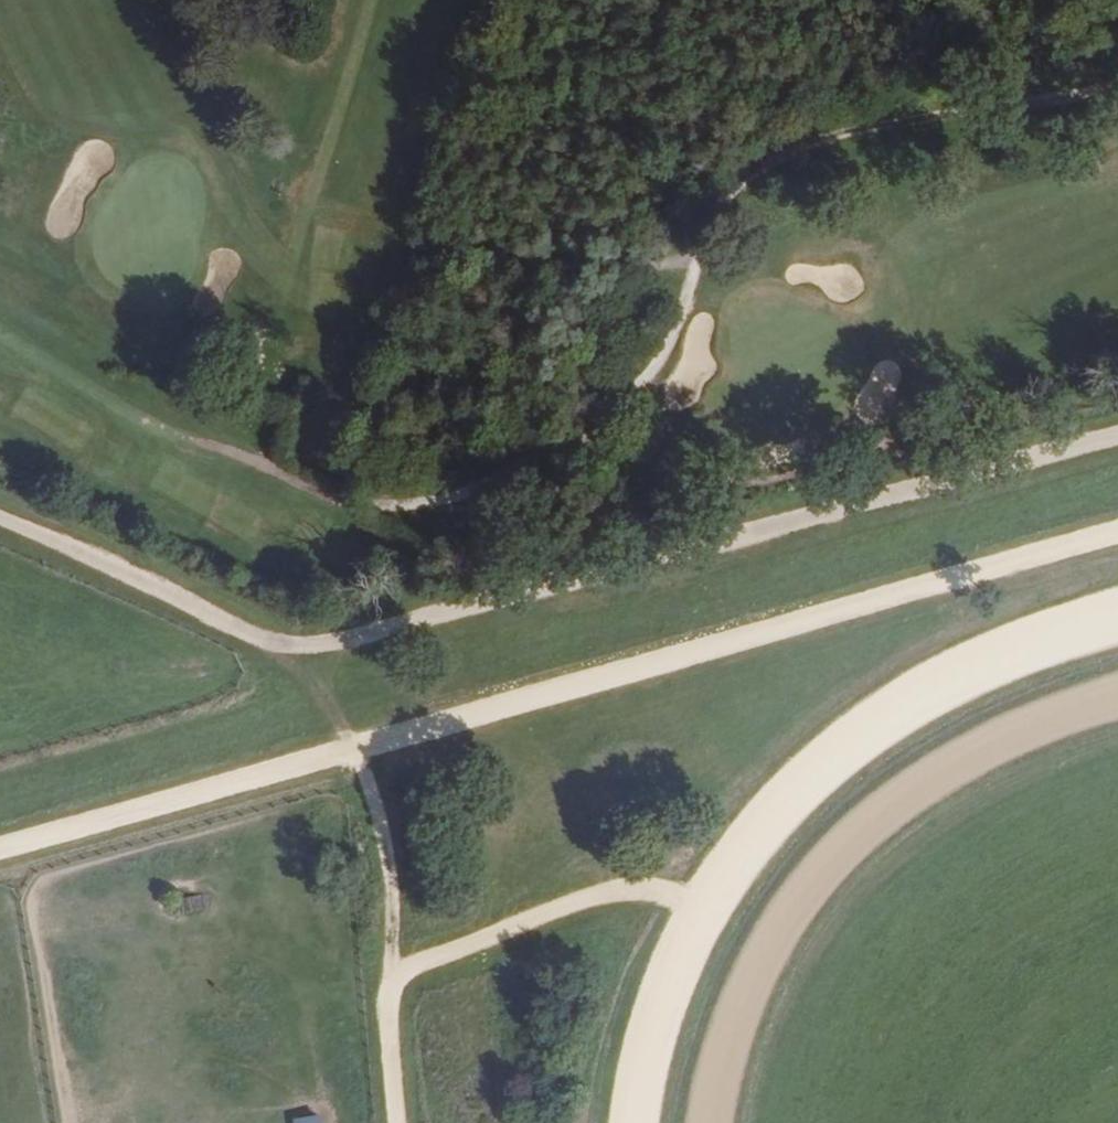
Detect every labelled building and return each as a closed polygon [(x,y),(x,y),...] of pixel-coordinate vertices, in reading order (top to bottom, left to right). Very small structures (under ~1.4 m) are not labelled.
[(290,1118),(291,1122),(318,1122),(317,1114),(290,1118)]
